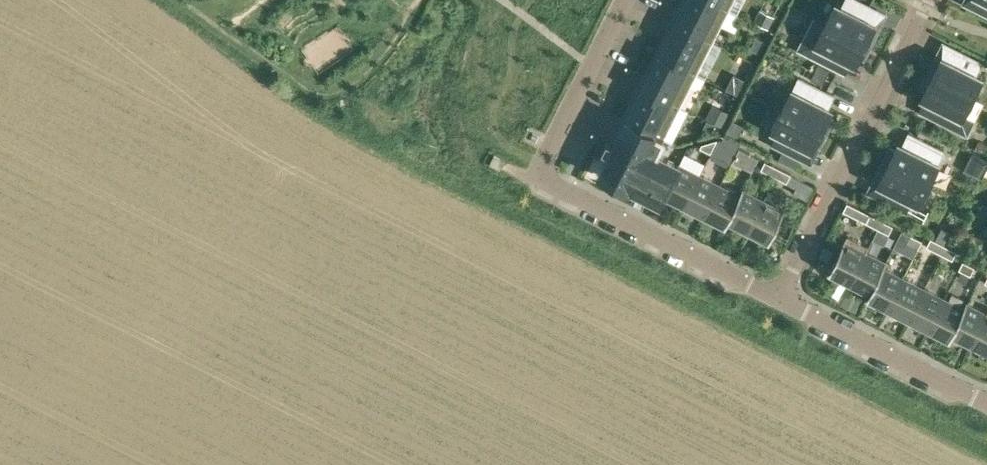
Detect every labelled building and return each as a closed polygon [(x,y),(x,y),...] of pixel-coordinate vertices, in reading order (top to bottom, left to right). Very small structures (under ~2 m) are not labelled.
[(712,40),(728,10),(736,14),(737,13),(710,0),(685,0),(688,2),(683,11),(678,8),(672,21),(720,45),(721,45),(712,40)] [(729,8),(733,0),(710,0),(737,13),(729,8)] [(860,0),(845,0),(842,5),(835,2),(825,23),(871,46),(877,33),(872,30),(876,22),(864,16),(870,5),(860,0)] [(767,29),(773,16),(760,9),(753,22),(767,29)] [(705,77),(696,73),(712,42),(720,46),(720,45),(672,21),(665,34),(671,36),(661,55),(656,52),(656,53),(705,78),(705,77)] [(864,58),(871,46),(825,23),(815,43),(821,47),(815,58),(838,69),(843,58),(855,64),(859,56),(864,58)] [(750,46),(759,51),(765,39),(756,35),(750,46)] [(927,74),(973,97),(983,77),(977,73),(982,62),(960,51),(955,62),(943,56),(938,64),(933,62),(927,74)] [(639,85),(688,110),(688,109),(680,105),(690,85),(698,89),(704,78),(705,78),(656,53),(651,64),(655,66),(651,75),(646,73),(639,85)] [(830,69),(818,64),(814,71),(826,77),(830,69)] [(822,84),(826,77),(814,71),(811,78),(822,84)] [(744,79),(733,73),(726,88),(737,93),(744,79)] [(964,115),(973,97),(927,74),(921,87),(926,89),(922,98),(934,104),(928,115),(967,135),(975,121),(964,115)] [(821,102),(826,91),(804,80),(799,91),(792,88),(782,108),(827,131),(834,119),(829,117),(833,108),(821,102)] [(623,117),(672,142),(673,142),(663,137),(679,106),(688,110),(639,85),(633,98),(638,100),(633,110),(629,107),(623,117)] [(721,126),(728,113),(712,105),(705,118),(707,119),(716,124),(721,126)] [(821,144),(827,131),(782,108),(771,129),(778,133),(772,144),(794,155),(800,144),(812,150),(816,142),(821,144)] [(672,142),(623,117),(611,141),(616,143),(602,172),(629,186),(630,184),(661,199),(664,193),(679,163),(657,152),(664,138),(672,143),(672,142)] [(716,124),(707,119),(702,129),(711,133),(716,124)] [(917,137),(930,144),(936,132),(922,126),(917,137)] [(736,154),(739,147),(742,142),(725,133),(719,145),(736,154)] [(884,160),(929,183),(940,163),(939,162),(944,151),(930,144),(917,137),(911,148),(899,142),(895,150),(890,147),(884,160)] [(711,152),(717,139),(702,143),(700,147),(711,152)] [(986,155),(986,153),(986,145),(979,141),(975,149),(986,155)] [(751,153),(739,147),(736,154),(732,160),(752,170),(759,157),(751,153)] [(761,168),(776,176),(780,168),(765,160),(761,168)] [(919,204),(929,183),(884,160),(877,173),(882,175),(878,183),(890,189),(884,201),(906,212),(912,201),(919,204)] [(679,163),(664,193),(675,198),(673,202),(683,207),(700,174),(679,163)] [(780,168),(776,176),(787,182),(791,173),(780,168)] [(700,174),(683,207),(684,207),(686,204),(695,209),(693,212),(704,217),(720,184),(700,174)] [(950,183),(947,190),(954,194),(957,187),(950,183)] [(720,184),(704,217),(704,218),(706,214),(716,219),(714,222),(724,227),(743,189),(743,188),(740,194),(720,184)] [(743,189),(724,227),(725,228),(729,219),(739,224),(737,227),(747,232),(764,199),(743,189)] [(764,199),(747,232),(748,233),(749,230),(759,234),(757,238),(768,243),(785,210),(764,199)] [(846,201),(842,209),(866,221),(870,213),(846,201)] [(866,221),(877,227),(881,219),(870,213),(866,221)] [(881,219),(877,227),(889,233),(893,225),(881,219)] [(935,239),(945,244),(951,231),(942,226),(935,239)] [(922,240),(911,234),(906,242),(918,248),(922,240)] [(847,235),(828,274),(839,279),(840,276),(850,281),(848,284),(849,284),(868,245),(847,235)] [(927,245),(941,253),(945,245),(931,237),(927,245)] [(868,245),(849,284),(859,289),(861,286),(870,291),(866,299),(867,300),(886,261),(866,251),(869,246),(868,245)] [(945,245),(941,253),(952,259),(957,251),(945,245)] [(975,266),(963,260),(959,268),(970,274),(975,266)] [(886,261),(867,300),(877,305),(878,302),(888,307),(886,310),(887,310),(904,277),(884,267),(887,261),(886,261)] [(904,277),(887,310),(897,315),(899,312),(908,317),(907,320),(924,287),(904,277)] [(924,287),(907,320),(918,325),(919,322),(929,327),(927,330),(928,331),(944,297),(924,287)] [(944,297),(928,331),(938,336),(940,332),(950,338),(967,302),(964,307),(944,297)] [(950,338),(953,333),(962,337),(961,341),(971,346),(986,314),(986,312),(967,302),(950,338)] [(971,346),(972,346),(973,343),(983,348),(981,351),(986,354),(986,314),(971,346)]
